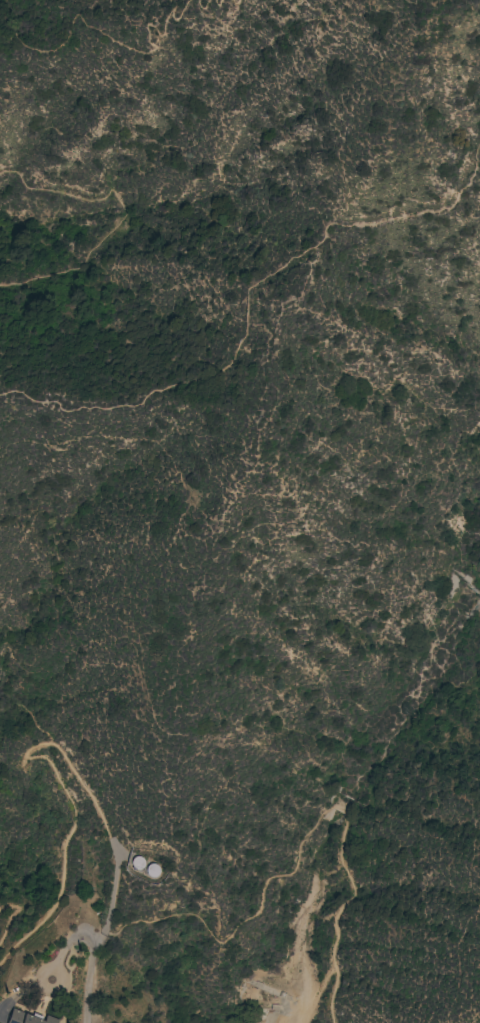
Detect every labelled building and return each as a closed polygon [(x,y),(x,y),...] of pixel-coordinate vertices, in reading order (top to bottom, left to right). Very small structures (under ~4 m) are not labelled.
[(143,869),(140,870),(138,870),(137,870),(134,869),(133,868),(132,865),(131,863),(132,861),(132,859),(134,858),(136,857),(139,856),(140,856),(142,857),(144,859),(145,861),(145,863),(145,865),(144,867),(143,869)] [(158,876),(156,877),(154,878),(153,878),(150,877),(148,876),(147,874),(146,871),(146,869),(147,868),(148,867),(149,865),(152,864),(154,864),(156,864),(158,866),(160,868),(160,870),(160,873),(160,874),(158,876)] [(57,1020),(56,1022),(4,1022),(10,1008),(42,1021),(45,1015),(57,1020)]
